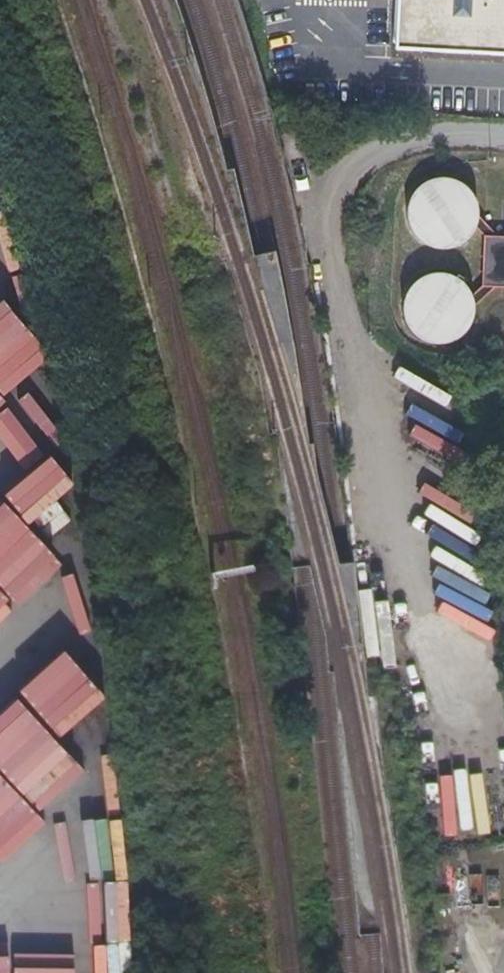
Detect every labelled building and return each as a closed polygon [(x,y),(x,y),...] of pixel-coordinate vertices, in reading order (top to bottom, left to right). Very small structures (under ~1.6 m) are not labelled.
[(503,60),(503,0),(410,0),(410,4),(408,55),(503,60)] [(482,216),(480,205),(479,200),(476,195),(469,188),(463,184),(458,182),(452,181),(447,180),(441,181),(436,182),(426,186),(421,191),(418,194),(414,202),(412,207),(411,214),(411,221),(413,228),(416,235),(421,240),(426,245),(433,249),(440,251),(449,252),(457,250),(466,246),(471,242),(476,236),(480,229),(488,239),(485,290),(475,300),(472,293),(468,287),(463,282),(458,279),(452,277),(445,275),(438,275),(431,277),(426,279),(420,282),(416,286),(412,291),(409,295),(407,301),(405,312),(406,319),(409,328),(413,333),(419,340),(426,344),(432,346),(440,347),(448,346),(455,344),(460,342),(464,339),(468,335),(471,331),(475,324),(476,319),(477,311),(499,291),(503,291),(503,240),(501,240),(482,219),(482,216)] [(24,509),(69,476),(53,455),(9,488),(24,509)] [(27,695),(54,724),(97,684),(70,655),(27,695)] [(0,719),(0,857),(92,776),(23,699),(0,719)]
